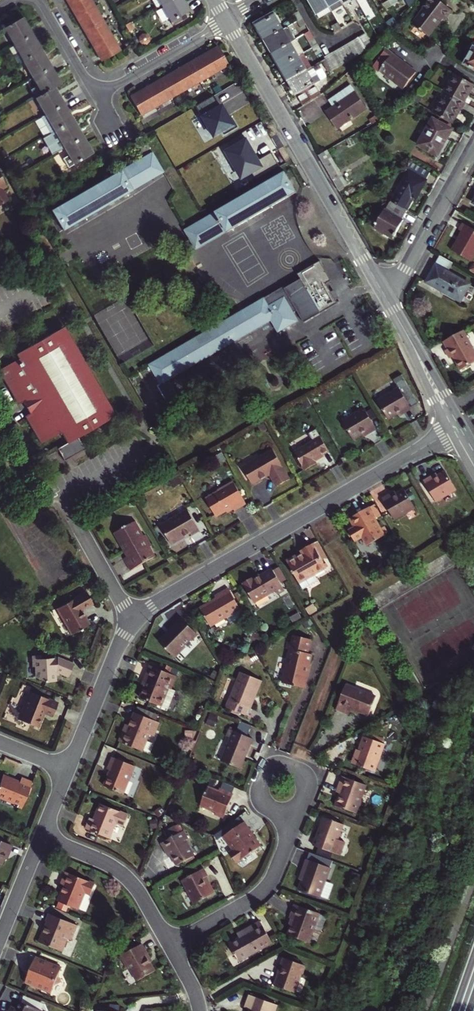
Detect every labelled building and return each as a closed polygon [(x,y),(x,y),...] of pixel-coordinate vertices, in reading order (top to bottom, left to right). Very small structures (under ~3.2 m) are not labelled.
[(68,2),(76,17),(94,6),(90,0),(72,0),(68,2)] [(182,0),(169,0),(156,7),(160,14),(165,12),(170,21),(188,11),(182,0)] [(332,11),(325,0),(309,0),(319,19),(332,11)] [(343,5),(341,0),(325,0),(332,11),(343,5)] [(428,36),(442,19),(444,20),(452,11),(438,0),(430,0),(423,9),(424,9),(412,24),(428,36)] [(393,6),(389,1),(382,4),(386,10),(393,6)] [(94,6),(76,17),(84,31),(102,21),(94,6)] [(365,15),(368,20),(375,16),(372,11),(365,15)] [(293,15),(296,22),(302,19),(298,12),(293,15)] [(265,40),(283,30),(275,17),(258,26),(265,40)] [(9,47),(13,45),(31,35),(22,18),(0,30),(9,47)] [(306,26),(302,19),(296,22),(300,29),(306,26)] [(102,21),(84,31),(93,46),(111,36),(102,21)] [(341,29),(338,24),(332,27),(335,32),(341,29)] [(265,40),(273,53),(290,43),(283,30),(265,40)] [(366,34),(362,36),(359,38),(360,39),(366,51),(368,53),(374,47),(366,34)] [(23,62),(41,51),(31,35),(13,45),(23,62)] [(93,46),(101,60),(119,50),(111,36),(93,46)] [(312,49),(317,46),(314,39),(308,42),(312,49)] [(359,56),(366,51),(360,39),(352,43),(359,56)] [(281,67),(298,57),(290,43),(273,53),(281,67)] [(352,43),(346,47),(353,59),(359,56),(352,43)] [(322,53),(317,46),(312,49),(316,56),(322,53)] [(339,51),(346,63),(353,59),(346,47),(339,51)] [(218,48),(203,56),(213,74),(228,66),(218,48)] [(464,65),(473,70),(473,48),(464,65)] [(404,89),(416,73),(392,55),(393,54),(386,49),(372,68),(379,73),(380,71),(404,89)] [(454,51),(448,49),(445,55),(451,57),(454,51)] [(23,62),(32,78),(51,67),(41,51),(23,62)] [(340,67),(346,63),(339,51),(333,55),(340,67)] [(281,67),(289,80),(306,70),(313,67),(305,53),(298,57),(281,67)] [(325,59),(326,59),(333,71),(340,67),(333,55),(325,59)] [(203,56),(189,64),(199,82),(213,74),(203,56)] [(199,82),(189,64),(175,72),(185,90),(199,82)] [(51,67),(32,78),(42,95),(55,88),(61,84),(51,67)] [(330,74),(327,67),(321,70),(325,77),(330,74)] [(303,106),(320,95),(314,84),(306,70),(289,80),(297,95),(303,106)] [(185,90),(175,72),(160,81),(170,99),(185,90)] [(463,102),(473,85),(456,75),(446,92),(463,102)] [(170,99),(160,81),(145,89),(156,107),(170,99)] [(337,129),(367,109),(351,86),(333,99),(336,106),(326,113),(337,129)] [(63,103),(55,88),(42,95),(36,98),(45,114),(63,103)] [(130,98),(140,116),(156,107),(145,89),(130,98)] [(463,102),(446,92),(434,113),(451,123),(461,106),(464,108),(466,104),(463,102)] [(216,93),(194,106),(213,138),(235,124),(216,93)] [(395,110),(406,103),(402,96),(391,102),(395,110)] [(73,120),(63,103),(45,114),(41,117),(50,134),(73,120)] [(373,124),(381,119),(379,115),(370,120),(373,124)] [(452,130),(432,119),(418,145),(437,156),(452,130)] [(83,137),(73,120),(50,134),(55,142),(59,140),(64,148),(83,137)] [(272,153),(259,159),(247,134),(222,147),(240,181),(277,162),(272,153)] [(92,153),(83,137),(64,148),(74,164),(92,153)] [(143,139),(131,145),(139,159),(151,152),(143,139)] [(162,172),(151,152),(139,159),(121,170),(133,189),(162,172)] [(408,172),(392,202),(407,211),(413,200),(415,201),(430,173),(411,162),(406,170),(408,172)] [(133,189),(121,170),(50,211),(62,230),(133,189)] [(215,214),(226,233),(296,193),(285,174),(215,214)] [(4,182),(0,185),(0,205),(9,200),(3,189),(7,186),(4,182)] [(407,211),(392,202),(391,204),(390,203),(386,210),(384,209),(374,228),(393,239),(404,220),(402,219),(407,211)] [(226,233),(215,214),(184,231),(196,250),(226,233)] [(463,223),(459,229),(462,231),(451,250),(471,261),(473,256),(473,229),(463,223)] [(448,271),(452,263),(441,256),(426,282),(446,294),(447,292),(461,299),(469,284),(448,271)] [(160,385),(169,380),(271,321),(278,333),(298,321),(284,298),(268,306),(264,299),(149,366),(160,385)] [(463,330),(443,341),(447,349),(445,350),(449,358),(453,356),(456,361),(457,361),(462,369),(473,362),(473,350),(463,330)] [(58,331),(10,359),(12,363),(0,370),(0,388),(12,408),(17,405),(24,417),(19,420),(35,447),(55,436),(61,447),(109,419),(58,331)] [(169,380),(160,385),(157,386),(167,402),(178,396),(169,380)] [(403,414),(411,409),(399,389),(377,402),(387,419),(401,411),(403,414)] [(342,422),(352,440),(366,432),(368,434),(376,429),(364,409),(342,422)] [(305,471),(317,464),(314,459),(329,451),(316,430),(309,434),(313,441),(294,452),(305,471)] [(277,486),(290,479),(273,450),(242,467),(252,484),(270,474),(277,486)] [(456,490),(445,470),(437,475),(436,473),(423,481),(435,502),(456,490)] [(235,511),(246,504),(234,482),(218,490),(219,492),(206,499),(216,516),(233,507),(235,511)] [(414,508),(403,489),(396,493),(395,491),(381,499),(394,520),(414,508)] [(385,535),(368,507),(349,518),(354,527),(349,530),(354,541),(362,537),(367,545),(385,535)] [(192,535),(200,531),(188,510),(160,526),(171,544),(191,533),(192,535)] [(143,536),(135,521),(115,533),(127,556),(124,558),(131,570),(155,557),(150,547),(153,546),(147,534),(143,536)] [(327,567),(314,543),(302,550),(304,553),(299,556),(298,554),(288,560),(304,588),(318,580),(314,574),(327,567)] [(74,573),(79,570),(74,561),(69,564),(74,573)] [(285,590),(273,569),(260,576),(259,573),(242,583),(254,602),(275,590),(277,594),(285,590)] [(240,608),(228,588),(214,596),(216,598),(200,607),(211,625),(226,617),(230,624),(243,616),(239,609),(240,608)] [(81,610),(92,603),(85,591),(71,600),(57,608),(72,634),(89,624),(81,610)] [(238,592),(234,593),(239,602),(242,600),(238,592)] [(198,635),(180,617),(174,623),(176,625),(159,641),(175,657),(185,648),(183,646),(190,639),(192,641),(198,635)] [(308,653),(312,640),(295,635),(293,642),(288,641),(286,648),(291,650),(282,682),(304,688),(313,654),(308,653)] [(68,675),(73,663),(57,657),(40,659),(39,656),(31,657),(31,666),(34,666),(35,677),(46,681),(55,680),(55,675),(53,674),(55,670),(68,675)] [(150,665),(143,680),(147,682),(145,686),(140,698),(160,706),(165,708),(168,707),(175,690),(171,688),(177,676),(150,665)] [(250,710),(262,681),(241,672),(226,708),(245,716),(248,709),(250,710)] [(370,717),(377,698),(346,686),(337,710),(349,715),(352,710),(370,717)] [(52,717),(57,703),(30,691),(18,719),(37,727),(43,713),(52,717)] [(162,715),(137,705),(134,713),(159,723),(162,715)] [(153,736),(159,723),(134,713),(129,725),(126,731),(123,730),(118,741),(142,751),(149,734),(153,736)] [(239,769),(252,738),(233,731),(221,761),(239,769)] [(374,772),(384,743),(363,736),(358,750),(360,751),(355,765),(374,772)] [(360,751),(358,750),(355,749),(350,763),(355,765),(360,751)] [(135,766),(112,757),(107,769),(110,771),(104,786),(123,794),(135,766)] [(14,778),(3,774),(0,780),(0,796),(14,802),(13,804),(12,806),(21,809),(33,781),(21,776),(19,780),(14,778)] [(342,776),(339,786),(343,788),(341,793),(336,806),(356,813),(366,784),(342,776)] [(224,818),(233,794),(219,788),(218,791),(208,786),(200,806),(216,812),(215,815),(224,818)] [(0,796),(0,799),(13,804),(14,802),(0,796)] [(123,828),(128,814),(100,803),(93,820),(90,818),(85,829),(109,838),(114,825),(123,828)] [(320,824),(315,838),(313,846),(340,855),(344,842),(338,840),(343,824),(326,818),(324,825),(320,824)] [(236,863),(260,847),(243,822),(223,836),(233,850),(229,852),(236,863)] [(168,849),(172,857),(176,866),(195,856),(186,840),(188,839),(184,832),(180,834),(176,827),(165,832),(169,839),(161,843),(165,851),(168,849)] [(11,845),(0,840),(0,865),(6,852),(8,853),(11,845)] [(319,897),(330,867),(306,859),(301,874),(304,875),(299,890),(319,897)] [(208,876),(203,868),(181,880),(194,903),(213,892),(205,878),(208,876)] [(90,895),(95,884),(65,872),(60,884),(65,886),(59,901),(78,909),(85,893),(90,895)] [(308,943),(319,913),(295,905),(290,918),(293,919),(288,935),(308,943)] [(78,925),(49,914),(46,921),(48,922),(40,942),(62,951),(67,939),(71,940),(78,925)] [(273,943),(260,920),(250,926),(253,930),(239,937),(229,944),(239,962),(273,943)] [(237,933),(239,937),(253,930),(250,926),(237,933)] [(149,956),(142,944),(121,955),(128,968),(130,967),(137,980),(155,970),(148,957),(149,956)] [(29,974),(29,975),(26,982),(52,993),(55,985),(63,982),(58,975),(62,967),(32,955),(27,967),(33,970),(31,974),(29,974)] [(295,993),(305,965),(284,958),(280,967),(281,967),(275,985),(295,993)] [(22,1003),(41,1010),(43,1004),(25,996),(22,1003)] [(279,1005),(252,996),(248,1009),(253,1010),(277,1010),(279,1005)] [(22,1003),(19,1002),(16,1010),(10,1007),(8,1010),(40,1010),(41,1010),(22,1003)]
